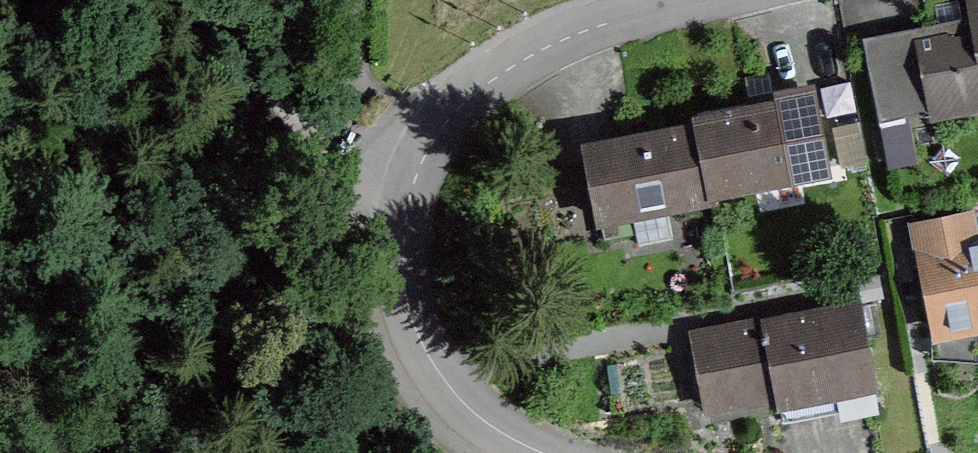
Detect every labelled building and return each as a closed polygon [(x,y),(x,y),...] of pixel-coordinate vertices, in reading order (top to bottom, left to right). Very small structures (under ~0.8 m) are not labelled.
[(866,52),(881,123),(930,113),(934,132),(977,123),(977,8),(969,10),(974,31),(866,52)] [(700,169),(705,204),(792,192),(780,113),(684,127),(686,141),(690,170),(700,169)] [(686,141),(585,154),(595,228),(706,213),(705,204),(700,169),(690,170),(686,141)] [(908,238),(932,349),(977,339),(977,262),(970,224),(908,238)] [(854,315),(692,344),(706,423),(777,410),(779,420),(871,404),(854,315)]
